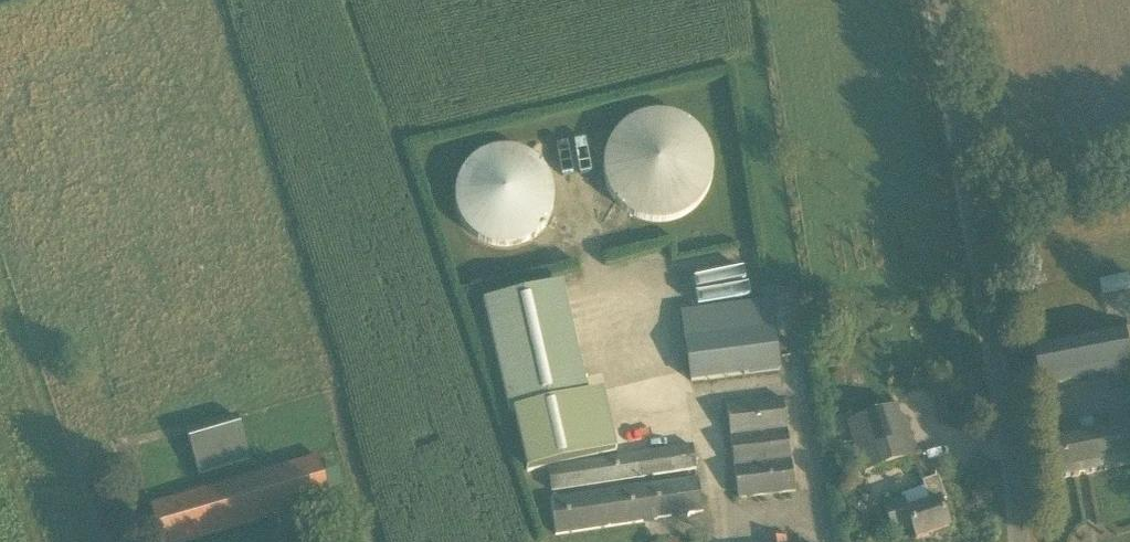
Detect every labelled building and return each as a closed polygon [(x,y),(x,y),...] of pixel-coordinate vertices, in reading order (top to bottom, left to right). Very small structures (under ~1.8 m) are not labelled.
[(610,141),(606,149),(604,159),(603,168),(604,178),(607,187),(611,196),(617,204),(624,210),(632,216),(641,220),(650,222),(660,222),(669,221),(679,219),(688,214),(696,208),(703,200),(708,192),(712,182),(714,172),(714,162),(711,152),(708,142),(702,134),(695,126),(687,120),(678,116),(669,113),(659,112),(649,113),(640,116),(631,120),(623,125),(616,132),(610,141)] [(454,188),(453,195),(453,202),(454,210),(458,219),(462,226),(467,232),(474,238),(481,243),(488,247),(496,248),(506,249),(515,247),(524,245),(532,240),(539,236),(544,230),(548,224),(552,218),(554,210),(556,203),(556,196),(555,187),(552,178),(548,171),(544,164),(538,159),(532,154),(526,151),(519,148),(513,147),(506,146),(500,146),(491,148),(484,151),(478,154),(472,158),(467,162),(462,169),(458,175),(455,181),(454,188)] [(508,413),(586,395),(559,284),(481,302),(508,413)] [(769,301),(681,313),(690,381),(779,369),(769,301)] [(1129,372),(1121,333),(1031,350),(1039,389),(1129,372)] [(739,397),(784,390),(782,378),(737,385),(739,397)] [(738,499),(795,492),(783,399),(726,406),(738,499)] [(847,423),(853,443),(862,473),(915,458),(904,420),(899,421),(896,409),(847,423)] [(197,476),(249,458),(233,415),(181,433),(197,476)] [(1112,429),(1073,437),(1071,425),(1047,429),(1057,480),(1129,466),(1129,425),(1112,429)] [(651,477),(696,470),(692,447),(547,469),(551,492),(651,477)] [(331,500),(318,457),(149,507),(160,541),(187,541),(331,500)] [(884,506),(887,515),(894,535),(912,529),(916,541),(948,531),(939,504),(946,501),(938,478),(936,479),(936,477),(934,477),(934,479),(922,483),(930,506),(907,514),(902,500),(884,506)] [(703,512),(698,479),(653,486),(550,501),(556,535),(703,512)]
